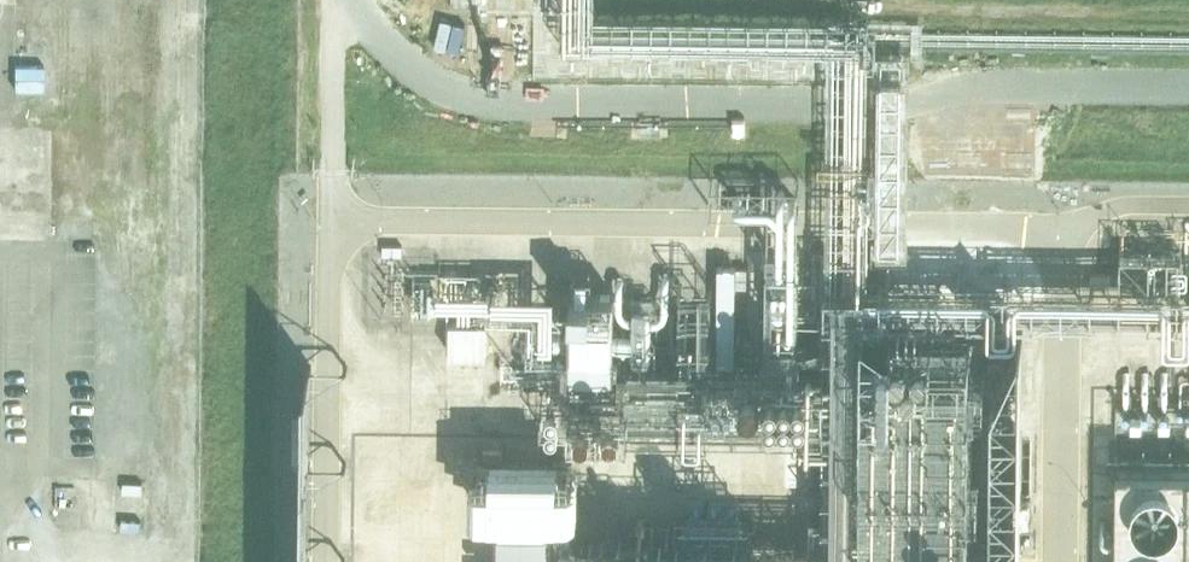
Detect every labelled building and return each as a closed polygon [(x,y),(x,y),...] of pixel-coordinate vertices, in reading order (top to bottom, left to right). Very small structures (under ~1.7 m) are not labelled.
[(1132,457),(1130,561),(1188,561),(1188,458),(1132,457)]
